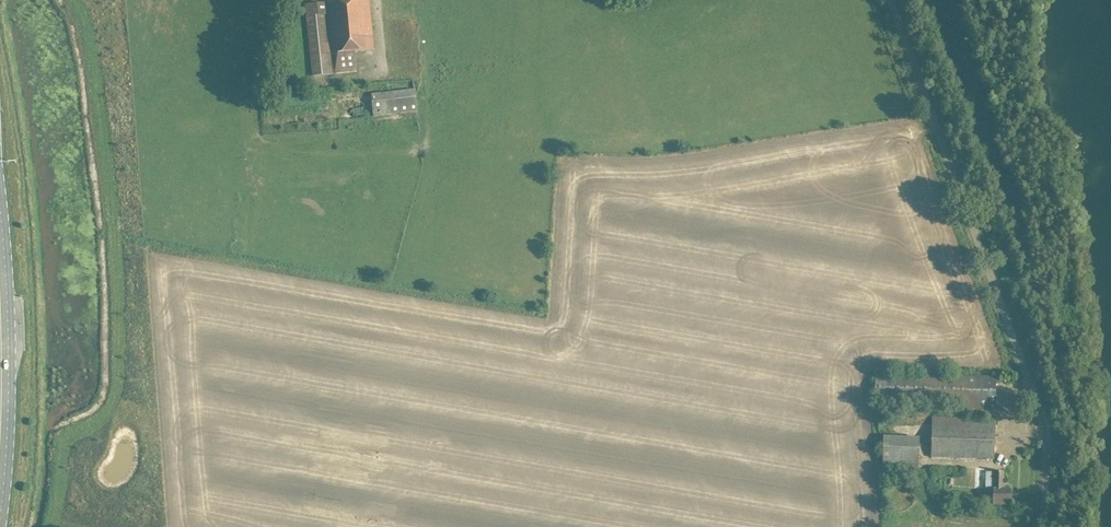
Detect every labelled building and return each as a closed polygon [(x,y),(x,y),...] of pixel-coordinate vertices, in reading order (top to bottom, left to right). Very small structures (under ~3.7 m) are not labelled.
[(343,74),(359,72),(357,53),(375,51),(369,0),(354,0),(340,2),(340,0),(327,0),(328,3),(306,5),(314,77),(343,74)] [(389,93),(372,95),(374,116),(392,115),(389,93)] [(876,374),(875,403),(933,404),(967,406),(966,418),(933,417),(932,457),(994,459),(995,419),(988,419),(988,406),(996,406),(996,404),(996,395),(996,384),(1000,384),(1000,379),(996,378),(996,377),(876,374)] [(918,471),(919,442),(884,440),(883,470),(918,471)] [(994,505),(1010,506),(1011,490),(1004,490),(1004,472),(986,472),(985,489),(994,490),(994,505)]
